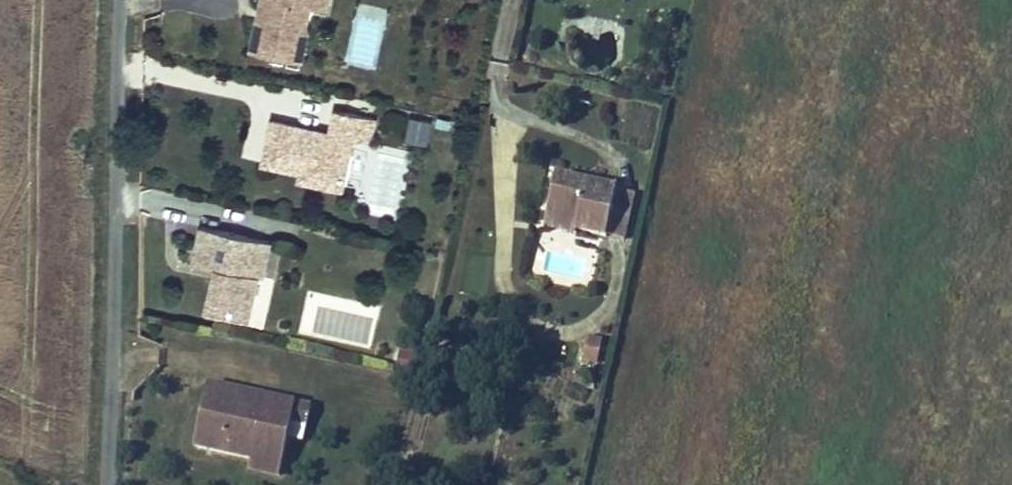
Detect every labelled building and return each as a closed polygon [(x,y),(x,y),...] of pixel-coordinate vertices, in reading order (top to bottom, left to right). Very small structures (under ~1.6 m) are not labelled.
[(328,0),(261,0),(258,10),(262,11),(261,18),(257,17),(250,50),(289,59),(294,31),(306,24),(310,5),(326,9),(328,0)] [(384,11),(355,7),(347,64),(376,68),(384,11)] [(307,31),(306,24),(294,31),(289,59),(301,61),(307,31)] [(374,118),(334,109),(329,133),(272,120),(262,163),(276,166),(285,160),(310,166),(312,170),(310,182),(341,189),(352,139),(369,142),(374,118)] [(428,122),(411,118),(408,135),(424,138),(428,122)] [(348,186),(361,188),(365,157),(352,156),(348,186)] [(310,182),(312,170),(310,166),(285,160),(276,166),(300,171),(298,179),(310,182)] [(617,190),(556,176),(546,219),(577,226),(576,230),(606,236),(617,190)] [(624,240),(634,194),(617,190),(606,236),(624,240)] [(577,226),(546,219),(545,227),(575,233),(576,230),(577,226)] [(269,241),(201,227),(193,262),(215,267),(221,268),(218,281),(212,279),(208,298),(227,302),(224,316),(248,321),(257,276),(262,277),(269,241)] [(221,268),(215,267),(212,279),(218,281),(221,268)] [(227,302),(208,298),(205,312),(224,316),(227,302)] [(602,341),(589,338),(585,360),(598,363),(602,341)] [(417,358),(402,354),(399,368),(413,372),(417,358)] [(251,394),(208,384),(194,446),(252,459),(253,454),(282,461),(292,421),(295,403),(277,399),(273,414),(248,408),(251,394)] [(251,394),(248,408),(273,414),(277,399),(251,394)] [(307,424),(311,407),(295,403),(292,421),(307,424)] [(282,461),(253,454),(252,459),(250,469),(279,476),(282,461)]
